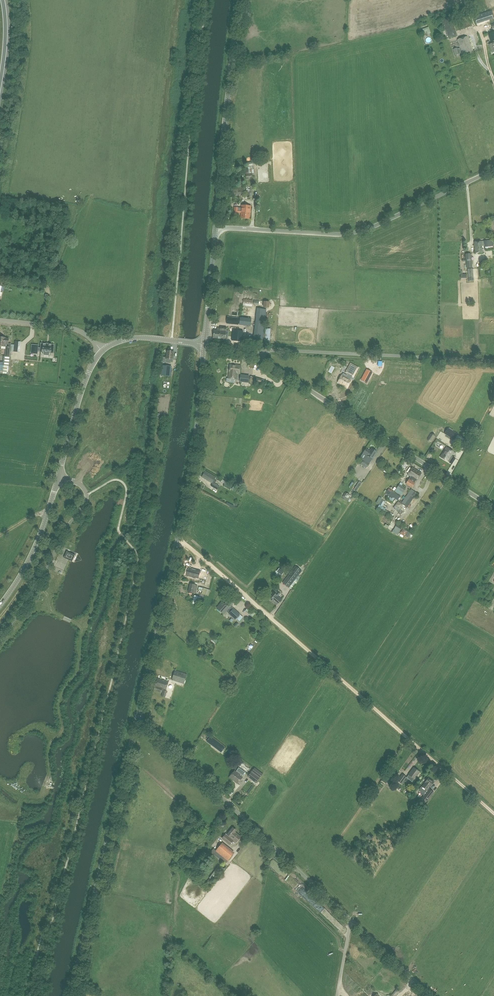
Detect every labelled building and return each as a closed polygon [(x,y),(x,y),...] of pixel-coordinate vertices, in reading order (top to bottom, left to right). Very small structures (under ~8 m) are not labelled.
[(474,16),(477,24),(493,18),(490,11),(474,16)] [(442,19),(449,39),(457,36),(451,17),(442,19)] [(457,22),(460,30),(471,26),(468,18),(457,22)] [(453,50),(455,56),(459,54),(458,54),(461,53),(462,56),(472,52),(467,36),(457,40),(460,48),(453,50)] [(253,169),(253,166),(252,162),(247,163),(248,166),(245,166),(245,170),(246,174),(246,180),(252,179),(254,178),(254,173),(253,169)] [(233,196),(245,194),(244,187),(232,189),(233,196)] [(238,207),(234,207),(233,214),(238,214),(238,213),(241,213),(241,218),(249,219),(250,212),(251,206),(241,205),(241,210),(238,210),(238,207)] [(493,248),(492,242),(490,242),(490,240),(474,242),(475,253),(482,252),(482,246),(484,246),(484,247),(490,246),(490,248),(493,248)] [(228,317),(227,323),(238,325),(238,324),(239,324),(239,325),(250,326),(251,319),(240,318),(240,319),(239,318),(228,317)] [(228,331),(226,331),(226,327),(220,327),(220,328),(217,327),(217,330),(214,330),(213,338),(218,339),(218,340),(221,340),(221,339),(225,340),(227,340),(228,331)] [(255,328),(254,341),(262,342),(264,329),(255,328)] [(242,341),(243,331),(233,329),(232,340),(242,341)] [(6,347),(5,356),(10,356),(10,351),(11,346),(10,346),(11,343),(8,343),(9,339),(6,338),(0,337),(0,346),(5,347),(6,347)] [(40,351),(41,352),(41,351),(44,352),(44,355),(49,356),(50,352),(53,353),(52,353),(53,353),(53,352),(54,345),(53,345),(49,344),(46,344),(42,343),(41,343),(41,344),(41,348),(38,348),(37,351),(40,351)] [(170,363),(170,359),(173,359),(173,352),(167,351),(166,358),(163,357),(162,362),(170,363)] [(15,364),(26,364),(26,358),(19,358),(18,355),(15,356),(15,364)] [(10,356),(5,356),(4,356),(3,362),(1,361),(0,365),(0,373),(8,374),(9,366),(4,366),(4,361),(9,361),(10,356)] [(355,376),(359,364),(353,361),(348,374),(355,376)] [(228,378),(236,379),(237,373),(240,374),(241,366),(230,364),(228,378)] [(170,376),(171,366),(161,365),(161,375),(170,376)] [(366,369),(361,380),(367,383),(373,372),(366,369)] [(341,375),(337,382),(347,387),(351,380),(341,375)] [(457,434),(453,431),(448,428),(445,434),(444,434),(454,440),(457,434)] [(448,461),(449,462),(452,464),(455,458),(453,457),(451,456),(454,451),(446,447),(440,457),(447,461),(448,461)] [(367,455),(372,459),(377,452),(371,448),(367,455)] [(369,464),(363,460),(360,464),(366,468),(369,464)] [(421,473),(412,467),(408,474),(411,476),(406,484),(412,488),(415,483),(414,483),(416,480),(421,473)] [(205,471),(202,475),(205,477),(205,478),(212,483),(215,477),(205,471)] [(224,484),(223,486),(230,489),(233,485),(225,481),(224,484)] [(359,481),(353,490),(356,492),(362,483),(359,481)] [(401,495),(403,492),(406,488),(401,485),(402,483),(401,482),(396,488),(397,488),(395,491),(401,495)] [(388,488),(385,493),(389,495),(398,500),(400,496),(392,491),(388,488)] [(414,498),(414,497),(417,493),(411,489),(401,502),(405,505),(404,506),(407,508),(414,498)] [(75,555),(67,551),(64,558),(72,561),(75,555)] [(295,565),(282,583),(289,588),(289,587),(291,589),(298,581),(296,579),(302,570),(295,565)] [(200,571),(188,568),(186,575),(199,578),(200,571)] [(197,585),(190,584),(188,591),(189,592),(189,593),(192,593),(192,592),(196,593),(197,585)] [(208,596),(210,590),(203,588),(201,594),(202,594),(201,595),(204,596),(205,595),(208,596)] [(277,605),(282,599),(278,596),(280,594),(277,592),(275,590),(274,590),(273,592),(267,598),(272,602),(273,601),(277,605)] [(233,604),(228,600),(224,604),(221,602),(216,608),(223,614),(226,611),(229,613),(233,608),(231,606),(233,604)] [(254,613),(248,607),(245,610),(252,616),(254,613)] [(228,614),(235,620),(236,619),(239,621),(243,617),(240,614),(233,608),(229,613),(228,614)] [(175,670),(172,680),(183,684),(187,674),(175,670)] [(161,696),(165,697),(167,691),(164,690),(164,689),(166,689),(168,682),(158,678),(154,690),(162,692),(161,696)] [(206,741),(211,744),(212,742),(223,750),(225,747),(210,736),(206,741)] [(247,776),(255,783),(263,774),(254,767),(247,776)] [(408,774),(414,779),(420,772),(414,767),(408,774)] [(229,777),(237,783),(242,777),(235,771),(229,777)] [(383,778),(388,781),(391,777),(386,773),(383,778)] [(397,781),(401,784),(406,777),(402,774),(397,781)] [(425,783),(422,786),(426,790),(430,786),(434,782),(428,778),(425,782),(425,783)] [(425,798),(428,800),(434,790),(431,788),(425,798)] [(202,829),(208,833),(211,829),(205,825),(202,829)] [(236,833),(234,832),(236,830),(233,827),(227,834),(232,838),(236,842),(240,836),(236,833)] [(222,838),(230,845),(234,840),(225,834),(222,838)] [(222,842),(216,850),(213,848),(210,852),(225,864),(234,852),(222,842)] [(278,868),(282,865),(275,857),(271,860),(278,868)] [(299,885),(304,891),(307,889),(302,883),(299,885)]
